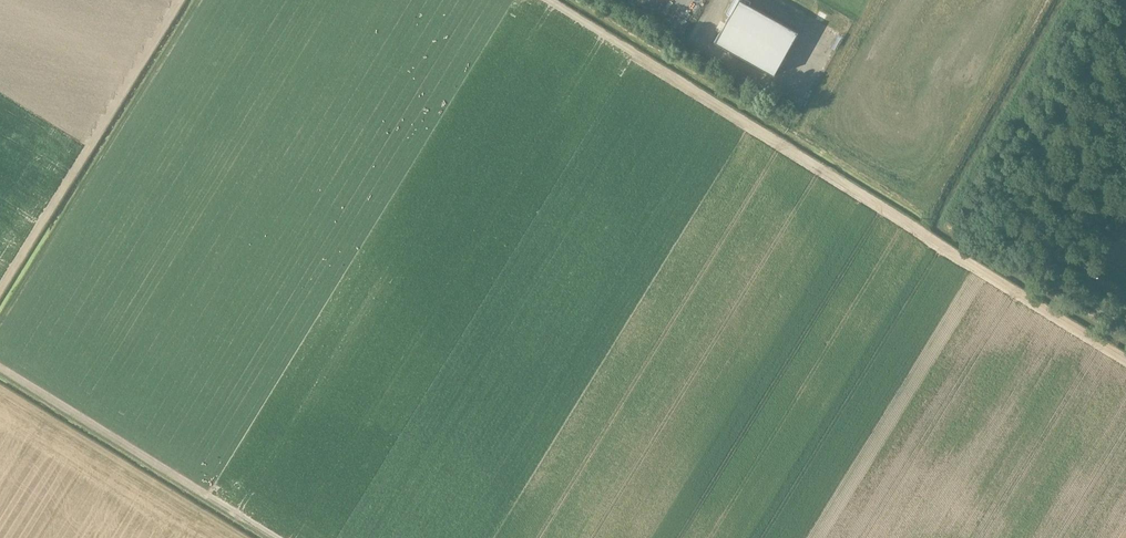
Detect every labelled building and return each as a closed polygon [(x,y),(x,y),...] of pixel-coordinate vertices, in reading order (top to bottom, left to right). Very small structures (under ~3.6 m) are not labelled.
[(748,4),(750,0),(732,0),(725,12),(729,14),(713,42),(772,75),(797,31),(748,4)]
